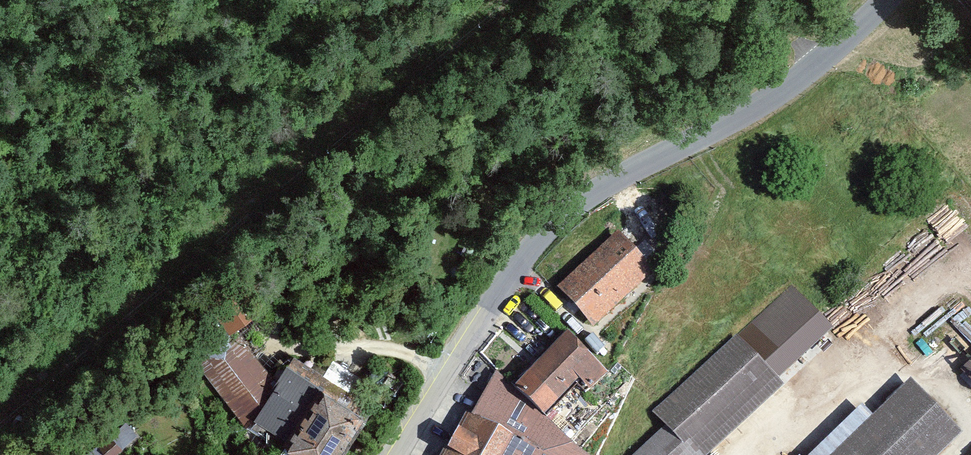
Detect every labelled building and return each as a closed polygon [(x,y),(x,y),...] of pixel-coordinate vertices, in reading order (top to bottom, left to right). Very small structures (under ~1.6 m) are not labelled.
[(655,273),(619,234),(556,290),(593,330),(655,273)] [(791,287),(651,415),(665,431),(638,454),(714,454),(784,390),(779,383),(835,333),(791,287)] [(374,408),(290,354),(273,377),(237,330),(230,334),(191,358),(247,428),(291,454),(344,454),(374,408)] [(443,454),(596,454),(600,449),(556,410),(578,384),(590,395),(609,377),(568,336),(516,391),(496,373),(472,419),(467,416),(450,451),(446,450),(443,454)] [(960,374),(970,385),(970,363),(960,374)] [(912,384),(874,420),(863,408),(814,454),(943,454),(963,436),(912,384)] [(137,434),(127,422),(84,454),(114,454),(137,434)]
